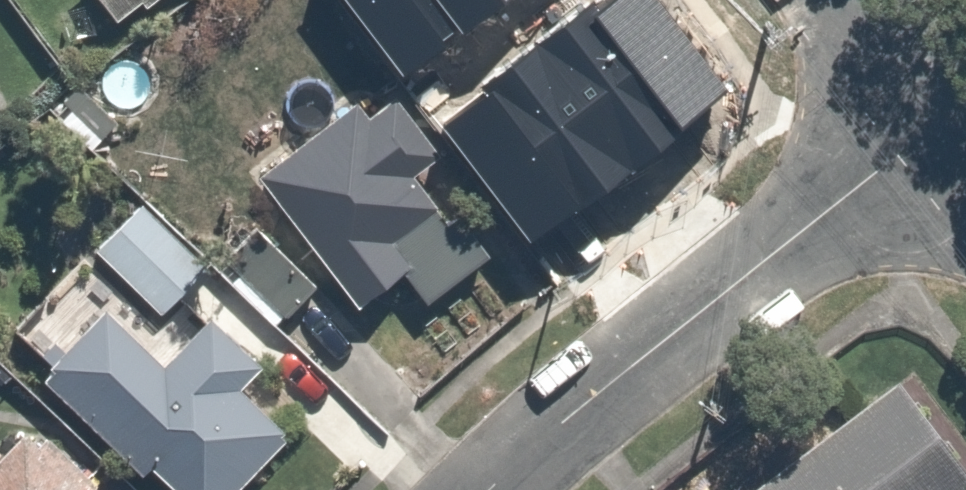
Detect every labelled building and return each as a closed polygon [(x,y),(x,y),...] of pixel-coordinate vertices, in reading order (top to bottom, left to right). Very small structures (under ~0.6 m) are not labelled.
[(110,17),(132,0),(97,0),(110,17)] [(398,24),(484,137),(510,117),(548,168),(634,103),(600,58),(617,46),(582,0),(431,0),(398,24)] [(275,312),(334,266),(359,298),(398,267),(425,301),(487,252),(358,88),(256,168),(287,208),(229,254),(275,312)] [(211,263),(136,187),(88,233),(159,304),(164,310),(211,263)] [(201,293),(176,320),(158,304),(143,321),(76,261),(9,335),(180,489),(226,489),(287,422),(235,375),(260,347),(201,293)] [(893,364),(744,489),(952,489),(965,478),(965,449),(893,364)] [(35,408),(0,441),(0,489),(112,489),(35,408)]
